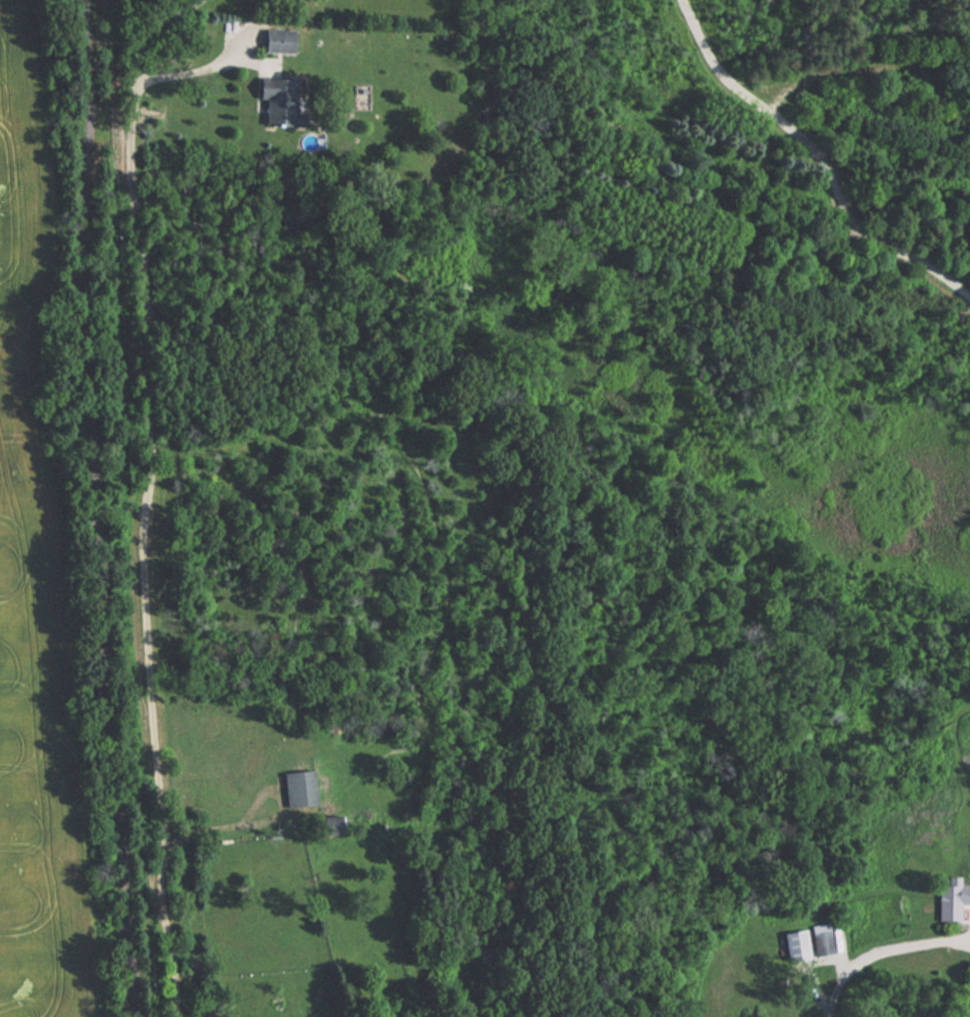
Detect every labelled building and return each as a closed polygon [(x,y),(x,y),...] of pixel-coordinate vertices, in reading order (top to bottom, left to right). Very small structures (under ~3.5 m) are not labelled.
[(295,51),(295,28),(263,28),(263,51),(295,51)] [(298,76),(257,75),(256,98),(263,98),(262,124),(297,125),(298,76)] [(285,807),(316,805),(314,770),(283,772),(285,807)] [(958,878),(948,878),(948,886),(937,885),(936,921),(959,922),(959,905),(969,905),(969,885),(958,885),(958,878)] [(787,962),(811,957),(804,928),(781,934),(787,962)] [(835,953),(831,931),(812,934),(816,957),(835,953)]
